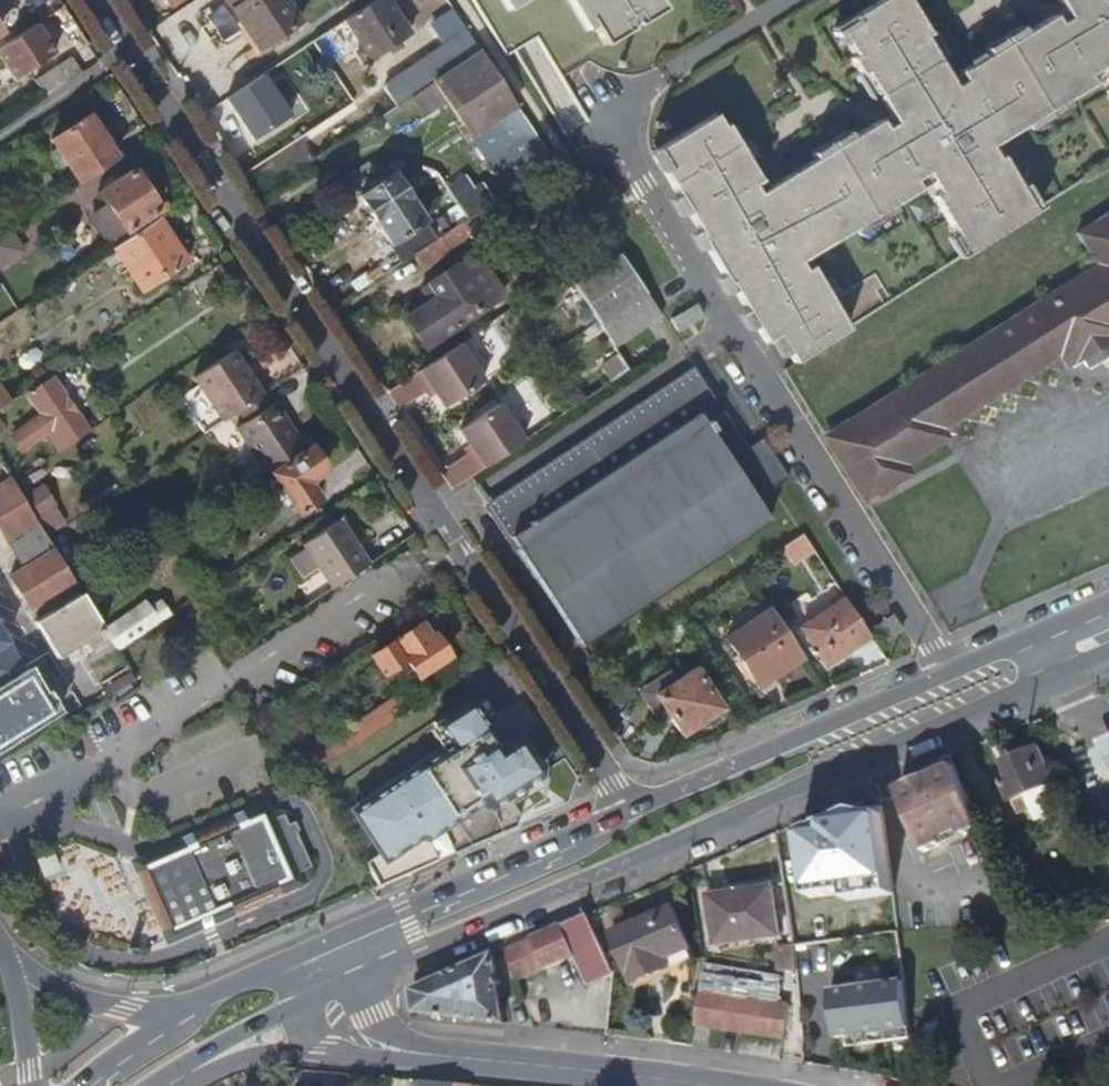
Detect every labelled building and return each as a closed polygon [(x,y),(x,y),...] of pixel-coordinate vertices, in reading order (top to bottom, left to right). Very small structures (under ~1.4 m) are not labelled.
[(260,0),(220,0),(210,7),(244,58),(282,33),(260,0)] [(345,20),(362,46),(353,52),(359,60),(404,31),(383,0),(374,0),(350,16),(345,20)] [(506,10),(524,0),(500,0),(506,10)] [(586,31),(593,26),(604,45),(632,29),(630,25),(635,22),(637,26),(664,9),(659,0),(568,0),(586,31)] [(1004,163),(998,154),(993,156),(985,143),(990,140),(1024,120),(1062,96),(1089,79),(1083,71),(1096,63),(1101,71),(1108,83),(1108,0),(1054,0),(1057,6),(1063,14),(1052,21),(1047,12),(1017,31),(1002,40),(999,42),(984,51),(954,70),(959,79),(949,86),(943,77),(932,58),(918,35),(921,32),(902,0),(873,0),(844,18),(847,25),(834,33),(840,43),(848,56),(845,58),(855,73),(859,71),(873,93),(886,113),(891,121),(881,128),(876,119),(848,137),(833,146),(829,148),(814,158),(763,190),(756,194),(751,184),(757,180),(746,162),(736,145),(723,124),(719,127),(712,114),(656,150),(667,168),(661,172),(676,197),(686,213),(697,230),(703,239),(701,240),(705,248),(722,275),(726,283),(728,281),(734,290),(746,310),(751,318),(756,326),(766,342),(769,339),(777,334),(789,353),(794,362),(848,327),(828,298),(819,283),(816,278),(809,269),(803,273),(795,262),(802,257),(851,227),(889,204),(916,187),(910,178),(923,171),(928,179),(936,191),(931,195),(937,204),(954,231),(967,251),(1033,207),(1020,188),(1004,163)] [(350,16),(339,1),(312,20),(322,35),(345,20),(350,16)] [(1057,6),(1047,12),(1052,21),(1063,14),(1057,6)] [(847,25),(844,18),(843,17),(825,28),(836,45),(840,43),(834,33),(847,25)] [(1013,23),(998,32),(1002,40),(1017,31),(1013,23)] [(34,25),(0,48),(0,63),(14,83),(54,56),(34,25)] [(939,54),(925,30),(921,32),(918,35),(932,58),(939,54)] [(999,42),(994,35),(979,44),(984,51),(999,42)] [(484,124),(514,103),(479,51),(448,71),(420,90),(392,108),(374,120),(379,127),(413,103),(423,118),(446,103),(453,113),(469,134),(484,124)] [(43,99),(81,74),(70,57),(33,82),(43,99)] [(1101,71),(1096,63),(1083,71),(1089,79),(1101,71)] [(954,70),(943,77),(949,86),(959,79),(954,70)] [(855,73),(852,75),(866,98),(873,93),(859,71),(855,73)] [(286,117),(259,76),(223,100),(250,141),(286,117)] [(385,97),(392,108),(420,90),(413,78),(385,97)] [(1062,96),(1024,120),(1029,127),(1066,103),(1062,96)] [(528,162),(545,150),(514,103),(484,124),(506,158),(518,150),(528,162)] [(891,121),(886,113),(876,119),(881,128),(891,121)] [(79,183),(115,159),(86,116),(50,139),(56,147),(50,152),(64,172),(70,169),(79,183)] [(506,158),(484,124),(469,134),(468,135),(469,137),(497,181),(481,191),(490,203),(491,202),(485,193),(504,180),(511,189),(552,161),(545,150),(528,162),(518,150),(506,158)] [(843,129),(828,139),(833,146),(848,137),(843,129)] [(754,158),(743,140),(736,145),(746,162),(754,158)] [(998,154),(990,140),(985,143),(993,156),(998,154)] [(824,141),(809,151),(814,158),(829,148),(824,141)] [(269,167),(278,184),(308,163),(298,148),(269,167)] [(667,168),(656,150),(648,155),(659,174),(661,172),(667,168)] [(244,183),(255,199),(278,184),(269,167),(244,183)] [(158,209),(132,170),(96,194),(123,233),(158,209)] [(928,179),(923,171),(910,178),(916,187),(928,179)] [(353,195),(398,264),(413,254),(432,242),(403,197),(407,194),(394,173),(389,177),(386,173),(353,195)] [(491,202),(511,189),(504,180),(485,193),(491,202)] [(763,190),(757,180),(751,184),(756,194),(763,190)] [(1040,202),(1027,183),(1020,188),(1033,207),(1040,202)] [(686,213),(676,197),(669,202),(680,218),(686,213)] [(889,204),(851,227),(856,235),(893,211),(889,204)] [(186,265),(158,220),(111,251),(140,295),(186,265)] [(432,242),(413,254),(422,269),(446,252),(444,248),(466,233),(459,224),(432,242)] [(873,519),(896,505),(888,493),(912,479),(953,454),(951,449),(965,451),(970,435),(986,438),(990,422),(1007,426),(1012,409),(1028,413),(1031,396),(1045,400),(1050,385),(1066,389),(1068,377),(1074,383),(1076,383),(1078,385),(1089,379),(1095,387),(1108,378),(1108,228),(1085,243),(1107,278),(829,451),(873,519)] [(703,239),(697,230),(690,234),(700,251),(705,248),(701,240),(703,239)] [(967,251),(954,231),(947,236),(959,255),(967,251)] [(0,240),(0,277),(1,278),(22,263),(5,237),(0,240)] [(809,269),(802,257),(795,262),(803,273),(809,269)] [(574,287),(591,312),(598,324),(612,344),(655,316),(633,283),(616,258),(574,287)] [(222,285),(213,269),(189,285),(198,300),(222,285)] [(427,287),(436,300),(403,322),(421,350),(455,328),(481,311),(453,269),(427,287)] [(726,283),(722,275),(717,278),(726,294),(734,290),(728,281),(726,283)] [(836,293),(826,279),(819,283),(828,298),(836,293)] [(671,320),(677,331),(702,316),(696,305),(671,320)] [(739,315),(744,323),(751,318),(746,310),(739,315)] [(748,331),(756,326),(751,318),(744,323),(748,331)] [(781,358),(789,353),(777,334),(769,339),(781,358)] [(482,383),(457,346),(412,376),(422,392),(427,388),(431,395),(441,410),(482,383)] [(232,413),(259,395),(229,351),(191,376),(219,421),(232,413)] [(630,372),(617,353),(598,366),(610,385),(630,372)] [(699,383),(692,372),(488,509),(583,648),(769,525),(755,503),(772,493),(773,494),(788,484),(762,445),(747,455),(699,383)] [(90,428),(52,374),(17,396),(31,418),(7,435),(21,454),(46,436),(56,451),(90,428)] [(9,402),(0,388),(0,407),(9,402)] [(426,398),(431,395),(427,388),(422,392),(426,398)] [(267,406),(259,395),(232,413),(239,424),(267,406)] [(272,403),(267,406),(239,424),(232,428),(260,471),(301,445),(272,403)] [(466,458),(476,473),(521,443),(497,407),(457,433),(466,448),(471,455),(466,458)] [(296,514),(318,499),(307,482),(325,470),(311,447),(271,473),(280,489),(276,492),(282,500),(286,498),(296,514)] [(461,451),(466,458),(471,455),(466,448),(461,451)] [(10,476),(0,460),(0,482),(10,476)] [(24,566),(11,575),(30,606),(73,579),(67,569),(59,556),(46,535),(44,531),(35,518),(12,480),(10,476),(0,482),(0,529),(24,566)] [(888,493),(896,505),(919,490),(912,479),(888,493)] [(40,515),(55,505),(42,484),(27,494),(40,515)] [(40,515),(35,518),(44,531),(64,519),(55,505),(40,515)] [(330,590),(366,566),(337,523),(300,548),(302,549),(315,568),(330,590)] [(785,547),(796,561),(815,548),(804,533),(785,547)] [(82,560),(73,546),(59,556),(67,569),(82,560)] [(315,568),(302,549),(288,559),(301,579),(315,568)] [(99,581),(85,590),(94,603),(108,595),(99,581)] [(56,657),(104,629),(102,626),(82,593),(35,621),(56,657)] [(104,629),(116,649),(170,614),(160,599),(149,606),(144,600),(102,626),(104,629)] [(824,667),(870,640),(845,602),(801,631),(824,667)] [(755,690),(801,662),(768,611),(721,641),(755,690)] [(889,614),(883,618),(893,635),(899,630),(889,614)] [(893,635),(883,618),(871,626),(882,643),(893,635)] [(429,637),(419,623),(372,655),(382,672),(403,659),(415,675),(447,654),(433,634),(429,637)] [(50,714),(0,634),(0,745),(50,714)] [(660,666),(631,686),(655,723),(665,717),(678,737),(694,726),(701,730),(723,715),(693,666),(671,682),(660,666)] [(135,679),(130,671),(103,689),(108,696),(135,679)] [(363,740),(402,715),(394,699),(354,726),(363,740)] [(451,732),(474,717),(467,707),(435,728),(448,747),(458,741),(451,732)] [(480,726),(474,717),(451,732),(458,741),(480,726)] [(306,778),(357,745),(363,740),(354,726),(297,764),(306,778)] [(472,773),(499,755),(480,726),(458,741),(466,752),(465,763),(472,773)] [(469,775),(472,773),(465,763),(466,752),(458,741),(448,747),(469,775)] [(1100,745),(1108,767),(1108,741),(1100,745)] [(361,864),(373,883),(452,849),(436,825),(460,810),(478,837),(513,822),(501,802),(539,774),(518,742),(515,744),(521,754),(483,778),(474,777),(472,773),(469,775),(448,747),(352,811),(379,854),(361,864)] [(521,754),(515,744),(499,755),(472,773),(474,777),(483,778),(521,754)] [(1056,785),(1041,750),(1002,768),(1008,781),(1002,784),(1015,815),(1028,809),(1024,798),(1041,791),(1056,785)] [(963,839),(982,830),(955,766),(952,758),(923,770),(927,780),(909,788),(911,794),(900,799),(924,854),(943,845),(942,842),(962,834),(963,839)] [(1073,775),(1060,781),(1070,808),(1083,803),(1073,775)] [(1056,785),(1041,791),(1047,804),(1061,799),(1056,785)] [(911,794),(909,788),(898,793),(900,799),(911,794)] [(258,811),(253,801),(127,857),(132,867),(258,811)] [(891,889),(882,809),(854,813),(855,826),(827,829),(826,825),(800,836),(807,898),(891,889)] [(466,843),(478,837),(460,810),(436,825),(452,849),(466,843)] [(262,819),(258,811),(132,867),(162,936),(289,881),(286,872),(302,864),(286,830),(290,828),(285,819),(278,822),(273,813),(262,819)] [(854,813),(826,825),(827,829),(855,826),(854,813)] [(965,842),(963,839),(962,834),(942,842),(943,845),(945,850),(965,842)] [(76,870),(67,850),(40,862),(49,882),(76,870)] [(774,887),(708,896),(716,946),(782,936),(774,887)] [(671,910),(611,936),(633,986),(668,970),(664,961),(689,951),(671,910)] [(584,986),(612,975),(588,917),(510,950),(523,979),(572,957),(584,986)] [(798,944),(778,945),(779,970),(799,969),(798,944)] [(413,1015),(502,1025),(492,958),(410,994),(413,1015)] [(911,1040),(904,984),(829,993),(835,1039),(845,1037),(847,1048),(868,1045),(867,1035),(883,1033),(885,1043),(911,1040)] [(699,992),(695,1026),(781,1042),(787,1006),(699,992)] [(885,1043),(883,1033),(867,1035),(868,1045),(885,1043)]
